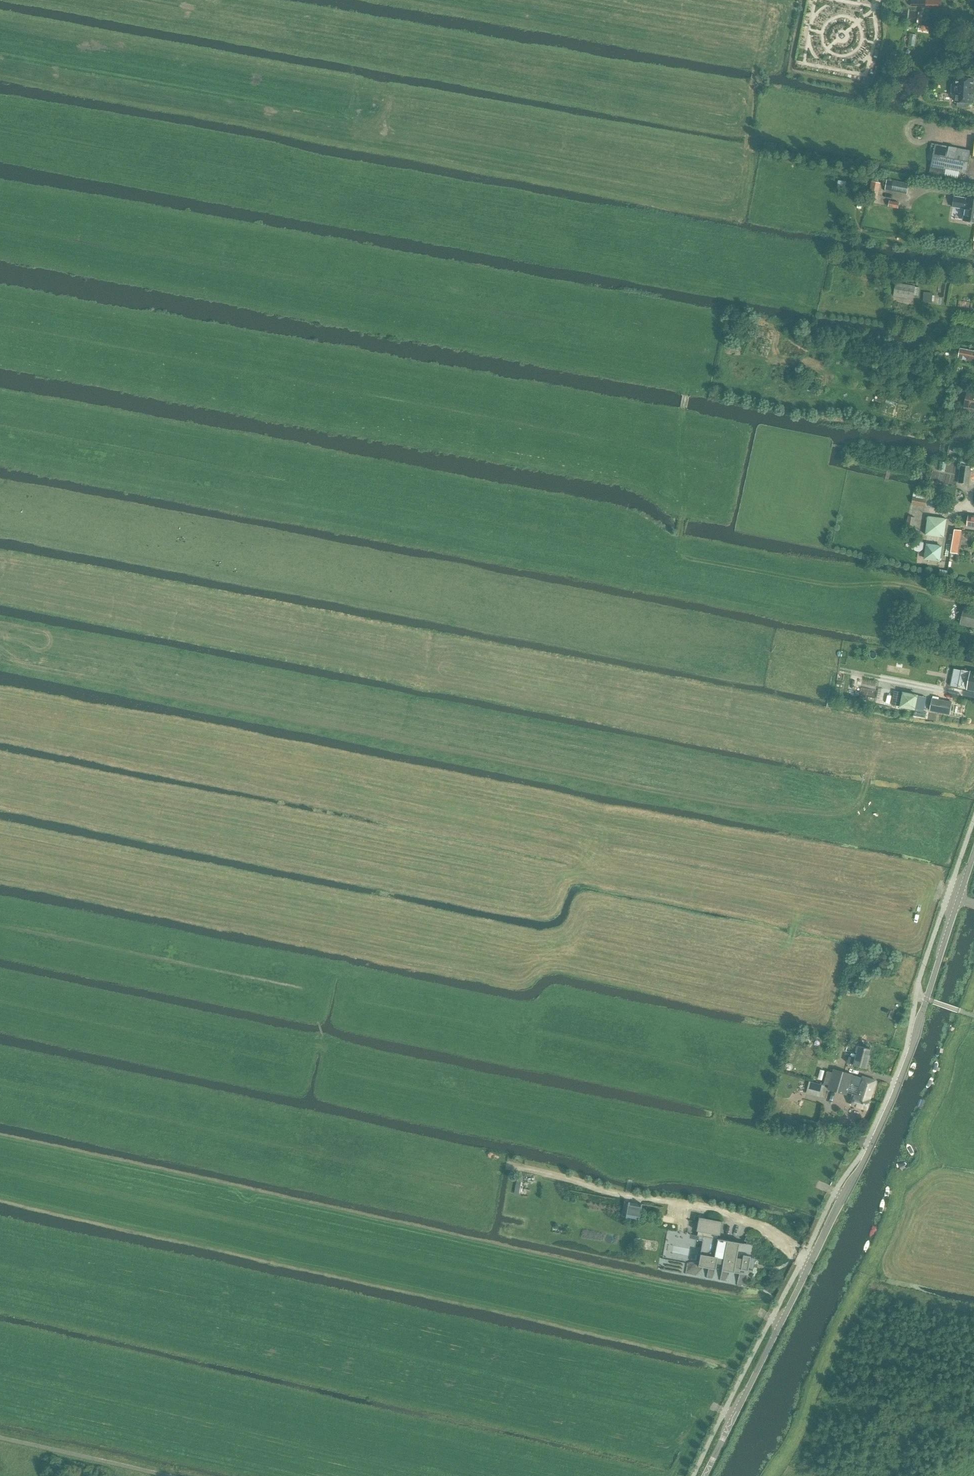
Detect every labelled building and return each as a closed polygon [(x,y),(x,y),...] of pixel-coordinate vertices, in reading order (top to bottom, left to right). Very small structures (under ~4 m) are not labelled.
[(952,93),(956,93),(956,102),(957,102),(957,106),(958,107),(966,108),(967,103),(973,103),(973,101),(973,100),(973,95),(973,94),(973,87),(973,79),(955,78),(955,86),(952,85),(952,93)] [(931,166),(929,175),(957,181),(959,172),(966,173),(970,152),(935,145),(931,166)] [(838,180),(837,188),(845,188),(846,181),(838,180)] [(887,180),(885,190),(907,194),(909,184),(887,180)] [(872,182),(869,199),(878,200),(881,183),(872,182)] [(953,207),(963,209),(964,211),(963,220),(967,221),(969,223),(973,224),(973,223),(973,200),(954,197),(953,207)] [(889,201),(888,207),(898,209),(899,203),(889,201)] [(896,283),(894,297),(914,300),(916,286),(896,283)] [(924,293),(923,303),(932,304),(933,294),(924,293)] [(960,348),(958,358),(973,361),(973,351),(960,348)] [(964,407),(973,409),(973,393),(967,392),(964,407)] [(961,466),(959,484),(969,485),(971,467),(972,459),(962,458),(961,466)] [(945,471),(947,460),(940,459),(938,470),(945,471)] [(913,497),(911,504),(925,507),(927,500),(913,497)] [(928,516),(925,535),(944,538),(947,519),(928,516)] [(913,532),(915,518),(909,517),(906,531),(913,532)] [(953,539),(951,553),(958,554),(960,540),(953,539)] [(926,543),(924,559),(940,562),(942,546),(926,543)] [(964,609),(960,625),(973,628),(973,611),(964,609)] [(950,686),(958,688),(973,691),(973,672),(961,670),(953,668),(950,686)] [(894,691),(892,705),(914,709),(915,709),(917,695),(894,691)] [(950,715),(952,703),(932,699),(930,711),(950,715)] [(849,1056),(847,1063),(866,1069),(870,1055),(869,1055),(871,1049),(857,1045),(855,1051),(857,1052),(855,1058),(849,1056)] [(827,1071),(823,1084),(828,1085),(827,1089),(846,1095),(850,1083),(852,1076),(852,1074),(833,1069),(832,1073),(827,1071)] [(852,1076),(850,1083),(860,1086),(857,1096),(855,1095),(851,1106),(866,1110),(869,1099),(875,1081),(862,1077),(862,1078),(852,1076)] [(814,1083),(811,1095),(821,1097),(824,1085),(814,1083)] [(620,1217),(634,1220),(637,1204),(623,1201),(620,1217)] [(746,1275),(750,1257),(743,1256),(742,1259),(736,1258),(739,1242),(719,1238),(722,1221),(698,1217),(695,1231),(698,1231),(696,1240),(702,1241),(697,1266),(715,1269),(716,1263),(722,1265),(721,1270),(746,1275)]
